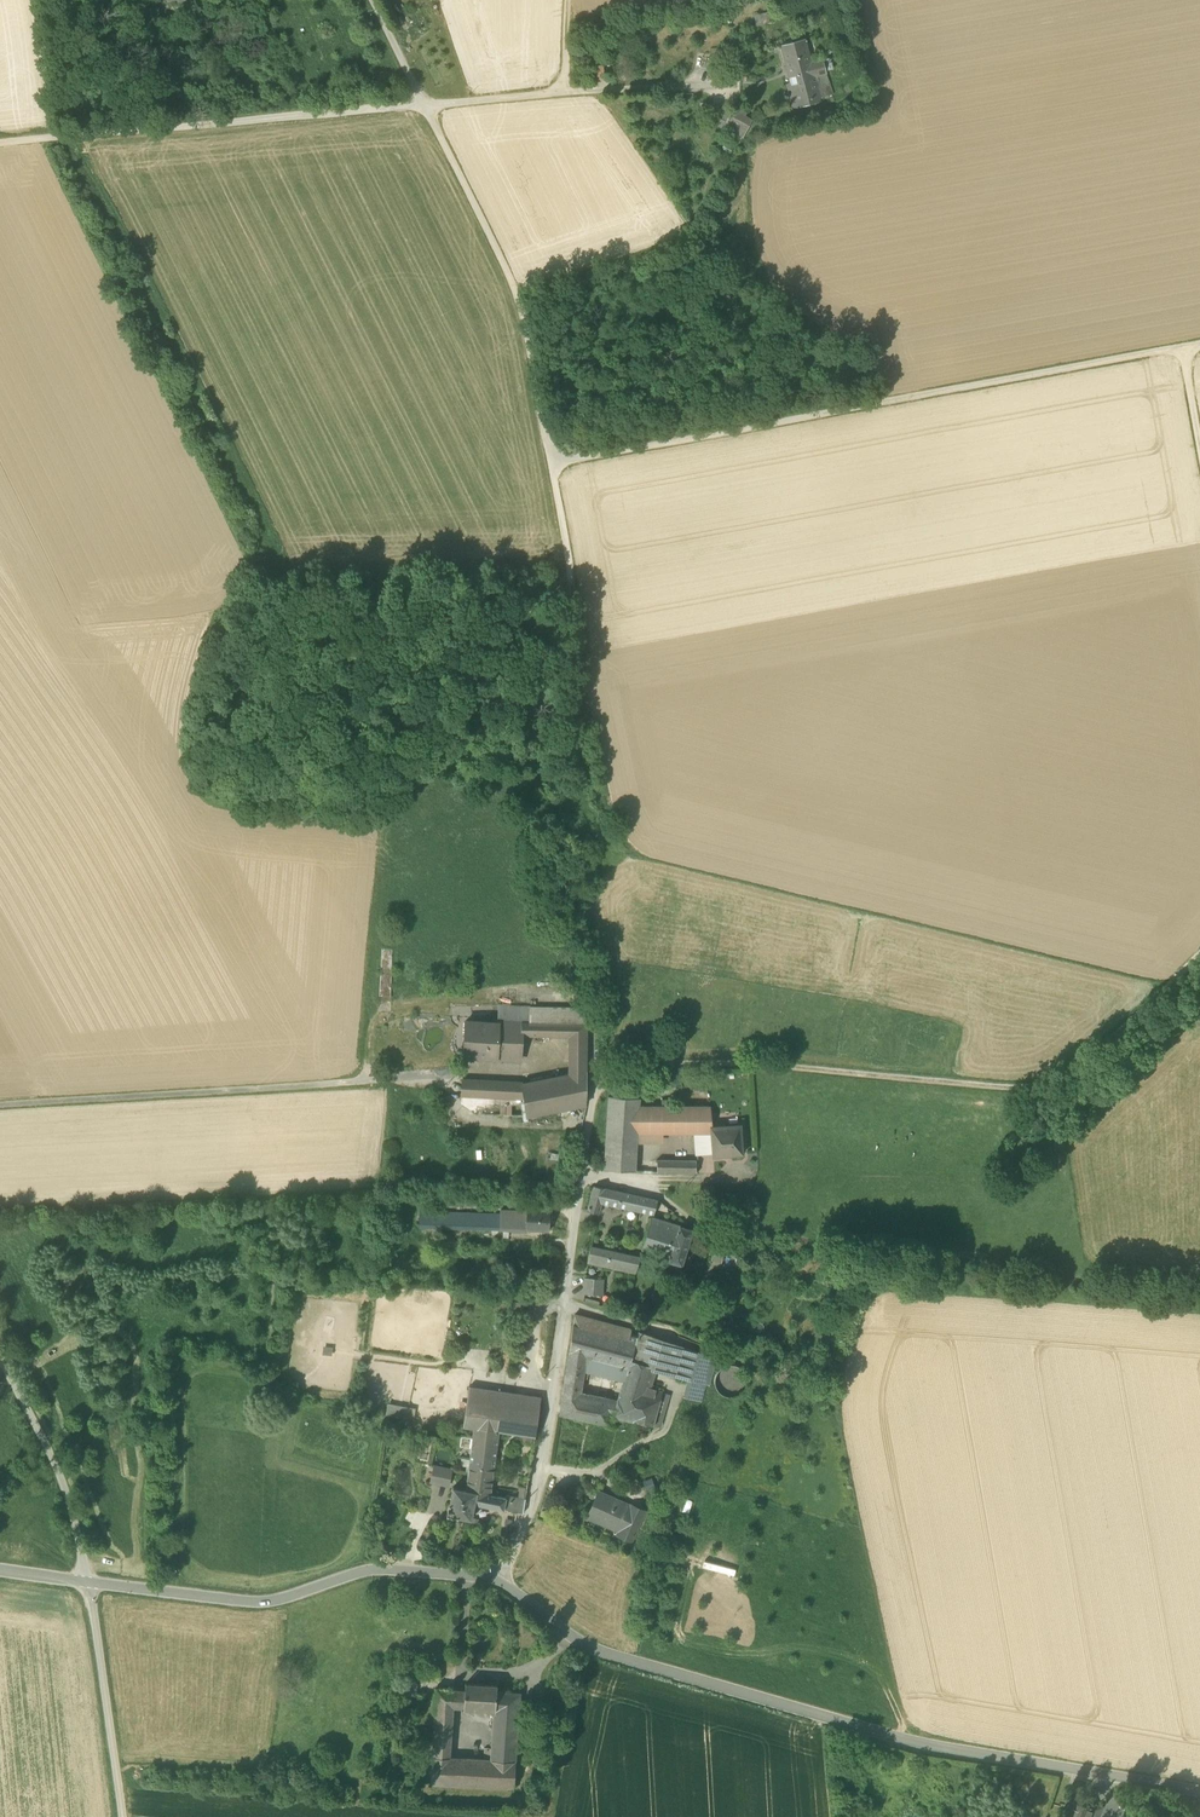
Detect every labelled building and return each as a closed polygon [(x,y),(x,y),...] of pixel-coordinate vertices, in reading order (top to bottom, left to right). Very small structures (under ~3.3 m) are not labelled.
[(754,16),(756,26),(774,24),(772,13),(754,16)] [(792,87),(796,104),(820,98),(816,81),(815,77),(811,63),(805,40),(781,46),(792,87)] [(823,61),(822,61),(822,60),(811,63),(815,77),(816,81),(820,98),(833,95),(826,73),(824,68),(832,66),(830,60),(823,61)] [(726,121),(746,132),(751,121),(732,110),(726,121)] [(498,1020),(498,1024),(466,1022),(464,1057),(496,1059),(519,1061),(521,1036),(521,1022),(529,1023),(529,1007),(499,1005),(498,1020)] [(583,1010),(529,1007),(529,1023),(586,1023),(583,1010)] [(521,1036),(569,1036),(586,1037),(586,1023),(529,1023),(521,1022),(521,1036)] [(569,1036),(569,1060),(586,1061),(586,1037),(569,1036)] [(569,1060),(569,1075),(586,1072),(586,1061),(569,1060)] [(569,1075),(522,1084),(523,1097),(527,1117),(584,1106),(585,1106),(586,1072),(569,1075)] [(519,1099),(523,1097),(522,1084),(463,1081),(463,1095),(519,1099)] [(604,1169),(635,1171),(637,1144),(639,1107),(640,1099),(608,1097),(604,1169)] [(658,1134),(695,1134),(711,1134),(710,1128),(712,1128),(710,1107),(672,1107),(672,1101),(661,1101),(661,1107),(651,1107),(651,1134),(658,1134)] [(639,1107),(637,1144),(658,1143),(658,1134),(651,1134),(651,1107),(639,1107)] [(713,1154),(713,1157),(742,1154),(740,1125),(712,1128),(710,1128),(711,1134),(713,1154)] [(713,1154),(711,1134),(695,1134),(696,1155),(713,1154)] [(664,1173),(697,1173),(696,1161),(656,1161),(656,1162),(657,1162),(657,1173),(664,1173)] [(602,1203),(654,1215),(658,1201),(594,1186),(587,1212),(598,1214),(599,1214),(602,1203)] [(526,1232),(527,1230),(526,1211),(501,1210),(501,1209),(492,1208),(491,1213),(480,1213),(480,1230),(526,1232)] [(527,1210),(526,1211),(527,1230),(549,1231),(549,1229),(549,1222),(550,1211),(527,1210)] [(419,1227),(480,1230),(480,1213),(419,1211),(419,1227)] [(669,1262),(682,1266),(692,1231),(651,1218),(642,1250),(670,1258),(669,1262)] [(740,1233),(719,1227),(714,1250),(728,1254),(734,1256),(740,1233)] [(587,1264),(635,1274),(640,1259),(590,1248),(587,1264)] [(728,1254),(714,1250),(711,1261),(725,1265),(728,1254)] [(584,1295),(602,1296),(603,1279),(585,1278),(584,1295)] [(574,1315),(573,1325),(635,1342),(638,1332),(574,1315)] [(623,1383),(631,1361),(635,1342),(573,1325),(565,1376),(583,1379),(586,1379),(588,1373),(623,1383)] [(638,1332),(635,1342),(631,1361),(653,1368),(652,1371),(676,1378),(683,1348),(684,1348),(638,1332)] [(716,1359),(683,1348),(676,1378),(689,1381),(706,1385),(709,1386),(716,1359)] [(653,1426),(660,1428),(663,1417),(656,1415),(662,1393),(647,1388),(652,1371),(653,1368),(631,1361),(623,1383),(616,1405),(612,1418),(613,1418),(633,1422),(633,1421),(653,1427),(653,1426)] [(719,1394),(724,1397),(730,1398),(736,1397),(741,1394),(745,1389),(747,1384),(746,1378),(744,1372),(739,1368),(734,1366),(728,1366),(722,1368),(718,1372),(715,1377),(714,1383),(716,1389),(719,1394)] [(685,1398),(702,1403),(706,1385),(689,1381),(685,1398)] [(559,1415),(611,1427),(613,1418),(612,1418),(616,1405),(580,1397),(582,1388),(564,1385),(559,1415)] [(467,1400),(539,1411),(541,1398),(469,1387),(467,1400)] [(499,1432),(535,1437),(539,1411),(467,1400),(463,1427),(473,1428),(499,1432)] [(385,1418),(408,1423),(411,1406),(389,1402),(385,1418)] [(477,1483),(476,1492),(488,1495),(491,1491),(499,1432),(473,1428),(468,1472),(467,1482),(477,1483)] [(430,1482),(448,1486),(451,1470),(434,1466),(430,1482)] [(474,1505),(474,1504),(476,1492),(466,1490),(454,1488),(454,1487),(453,1487),(452,1488),(453,1488),(449,1503),(449,1504),(448,1505),(449,1505),(448,1506),(449,1506),(447,1513),(446,1513),(446,1515),(447,1515),(448,1515),(455,1516),(456,1516),(456,1517),(457,1517),(458,1517),(458,1516),(470,1519),(471,1520),(471,1519),(471,1518),(474,1505)] [(488,1495),(476,1492),(474,1504),(491,1507),(503,1510),(506,1498),(499,1497),(488,1495)] [(630,1541),(631,1542),(644,1512),(643,1511),(643,1512),(632,1508),(632,1507),(631,1506),(631,1507),(612,1499),(611,1501),(597,1495),(587,1518),(588,1519),(588,1518),(589,1516),(597,1519),(595,1522),(631,1538),(630,1541)] [(503,1510),(523,1514),(526,1500),(506,1496),(506,1498),(503,1510)] [(394,1694),(416,1696),(417,1685),(395,1683),(394,1694)] [(463,1708),(494,1710),(496,1692),(496,1687),(497,1687),(497,1685),(495,1685),(466,1684),(466,1683),(465,1683),(465,1685),(465,1690),(463,1708)] [(450,1757),(453,1707),(454,1690),(454,1689),(453,1689),(453,1690),(438,1689),(438,1688),(436,1688),(436,1690),(437,1690),(435,1716),(432,1754),(432,1756),(450,1757)] [(464,1690),(454,1690),(453,1707),(463,1708),(465,1690),(464,1690)] [(494,1710),(491,1748),(490,1760),(516,1762),(516,1760),(515,1760),(519,1707),(520,1694),(520,1695),(520,1693),(519,1693),(497,1692),(496,1692),(494,1710)] [(425,1757),(432,1757),(432,1756),(432,1754),(435,1716),(428,1715),(425,1757)] [(515,1763),(516,1762),(490,1760),(484,1760),(450,1757),(432,1756),(432,1757),(430,1783),(430,1784),(431,1784),(431,1783),(512,1789),(514,1789),(514,1788),(513,1788),(515,1763)] [(1111,1809),(1116,1795),(1109,1793),(1103,1812),(1109,1814),(1111,1809)] [(1111,1809),(1126,1814),(1128,1809),(1130,1809),(1133,1801),(1116,1795),(1111,1809)] [(1094,1815),(1098,1816),(1125,1816),(1126,1814),(1111,1809),(1109,1814),(1103,1812),(1100,1810),(1101,1807),(1091,1804),(1090,1807),(1074,1802),(1069,1816),(1093,1816),(1094,1815)]
